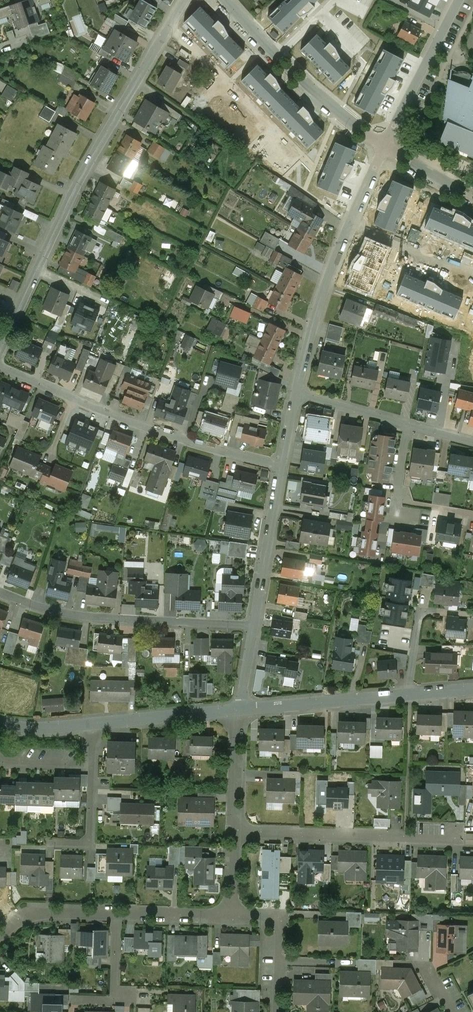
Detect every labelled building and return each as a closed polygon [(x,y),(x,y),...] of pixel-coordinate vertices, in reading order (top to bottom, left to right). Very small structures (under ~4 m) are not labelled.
[(16,4),(0,9),(0,20),(7,17),(13,16),(18,29),(29,25),(38,22),(40,22),(35,8),(41,6),(50,3),(51,2),(51,0),(27,0),(26,0),(14,0),(16,4)] [(143,0),(140,0),(128,19),(145,29),(157,8),(143,0)] [(300,17),(310,12),(315,7),(312,5),(317,0),(286,0),(269,17),(284,33),(300,17)] [(435,5),(436,6),(439,0),(411,0),(412,0),(409,6),(429,17),(435,5)] [(245,51),(228,34),(224,26),(218,20),(216,22),(201,7),(184,23),(228,67),(245,51)] [(128,22),(115,14),(112,20),(116,23),(125,28),(128,22)] [(29,25),(33,38),(43,36),(51,34),(50,31),(44,33),(41,24),(39,25),(38,22),(29,25)] [(47,22),(41,24),(44,33),(50,31),(47,22)] [(421,31),(404,22),(398,35),(414,44),(421,31)] [(116,23),(113,28),(126,36),(129,30),(125,28),(116,23)] [(126,36),(113,28),(107,38),(131,52),(137,42),(126,36)] [(13,30),(7,32),(10,41),(16,39),(13,30)] [(350,68),(339,58),(335,48),(329,43),(327,45),(317,35),(301,50),(334,83),(350,68)] [(107,38),(101,48),(115,56),(125,62),(131,52),(107,38)] [(115,56),(101,48),(98,53),(112,61),(115,56)] [(375,114),(385,95),(393,86),(396,81),(393,79),(403,60),(384,50),(355,104),(375,114)] [(188,66),(179,61),(176,66),(183,70),(185,71),(188,66)] [(291,98),(279,86),(275,79),(270,74),(269,76),(258,65),(241,81),(275,115),(291,98)] [(183,70),(176,66),(173,71),(180,75),(183,70)] [(80,74),(66,67),(62,74),(64,75),(76,82),(80,74)] [(173,71),(167,67),(156,83),(162,87),(161,88),(169,93),(180,75),(173,71)] [(118,77),(103,68),(92,85),(108,94),(118,77)] [(76,82),(64,75),(62,74),(58,80),(72,88),(76,82)] [(472,79),(464,75),(451,86),(448,118),(444,118),(443,122),(447,122),(439,141),(458,149),(457,152),(466,156),(467,152),(472,155),(472,78),(472,79)] [(8,85),(2,95),(12,101),(18,91),(8,85)] [(80,98),(74,94),(70,101),(72,102),(72,101),(76,104),(80,98)] [(80,98),(76,104),(72,101),(72,102),(70,101),(66,108),(85,119),(95,103),(82,95),(80,98)] [(324,131),(313,120),(308,112),(303,107),(301,109),(291,98),(275,115),(308,148),(324,131)] [(158,109),(146,102),(135,121),(145,126),(156,133),(167,114),(158,109)] [(180,115),(162,103),(158,109),(167,114),(177,120),(180,115)] [(56,112),(46,106),(39,117),(49,123),(56,112)] [(145,126),(135,121),(132,126),(141,132),(145,126)] [(76,135),(58,126),(46,148),(62,157),(64,158),(76,135)] [(142,144),(128,136),(119,152),(133,160),(142,144)] [(338,195),(344,182),(351,173),(354,167),(351,165),(357,151),(336,142),(317,186),(338,195)] [(163,148),(154,143),(148,152),(157,158),(163,148)] [(46,148),(44,147),(35,165),(53,174),(62,157),(46,148)] [(119,152),(110,168),(124,175),(133,160),(119,152)] [(28,173),(16,167),(13,173),(25,179),(28,173)] [(0,172),(0,186),(6,189),(7,187),(11,188),(12,185),(8,183),(12,175),(11,175),(11,177),(0,172)] [(25,179),(13,173),(12,175),(8,183),(12,185),(19,188),(16,196),(32,203),(40,186),(25,179)] [(133,184),(123,178),(120,184),(130,190),(135,181),(133,184)] [(393,180),(387,195),(381,202),(378,209),(380,210),(375,223),(396,232),(414,189),(393,180)] [(135,181),(130,190),(137,194),(142,185),(135,181)] [(115,190),(100,183),(92,200),(106,207),(115,190)] [(305,195),(292,186),(287,194),(296,200),(297,199),(301,202),(305,195)] [(301,202),(297,199),(296,200),(288,214),(302,222),(308,212),(312,214),(314,209),(301,202)] [(106,207),(92,200),(83,217),(98,224),(101,219),(106,208),(106,207)] [(25,209),(16,204),(12,211),(22,215),(25,209)] [(5,207),(1,217),(0,216),(0,226),(14,232),(22,215),(12,211),(5,207)] [(106,207),(106,208),(101,219),(106,221),(112,210),(106,207)] [(469,221),(463,216),(456,213),(455,215),(434,207),(425,228),(472,248),(472,223),(469,221)] [(312,214),(308,212),(302,222),(299,228),(313,237),(323,220),(312,214)] [(123,236),(108,228),(104,236),(120,243),(123,236)] [(313,237),(299,228),(289,245),(304,253),(313,237)] [(280,239),(266,231),(260,241),(275,250),(280,239)] [(92,239),(77,232),(69,248),(84,256),(92,239)] [(0,239),(0,263),(9,244),(0,239)] [(368,241),(361,255),(355,263),(352,269),(355,270),(349,284),(370,293),(388,250),(368,241)] [(84,256),(69,248),(62,265),(77,272),(84,256)] [(282,254),(275,251),(271,260),(278,263),(282,254)] [(301,277),(286,269),(277,285),(293,293),(301,277)] [(94,277),(87,274),(83,283),(90,286),(94,277)] [(463,299),(442,290),(434,283),(428,280),(426,283),(405,274),(396,296),(454,320),(463,299)] [(224,293),(208,285),(206,291),(213,294),(212,297),(220,301),(224,293)] [(293,293),(277,285),(269,302),(284,309),(293,293)] [(206,291),(197,287),(191,300),(199,304),(201,305),(207,307),(212,297),(213,294),(206,291)] [(68,295),(53,288),(44,309),(59,315),(65,303),(68,295)] [(264,310),(269,300),(252,291),(247,302),(264,310)] [(359,305),(352,302),(351,303),(346,301),(340,318),(349,321),(349,320),(360,324),(366,308),(359,305)] [(72,323),(81,327),(90,306),(81,302),(72,323)] [(59,315),(55,325),(62,328),(71,306),(65,303),(59,315)] [(390,309),(377,304),(375,311),(387,316),(390,309)] [(99,310),(90,306),(81,327),(91,331),(99,310)] [(398,312),(390,309),(387,316),(395,319),(398,312)] [(221,336),(227,323),(212,316),(206,328),(221,336)] [(285,330),(270,323),(262,340),(277,347),(285,330)] [(343,327),(330,324),(326,338),(340,341),(343,327)] [(59,334),(50,330),(46,340),(55,344),(59,334)] [(451,342),(440,340),(441,336),(432,332),(425,369),(445,373),(451,342)] [(181,346),(191,349),(196,337),(186,333),(181,346)] [(277,347),(262,340),(255,357),(270,364),(277,347)] [(41,349),(22,341),(15,357),(35,365),(41,349)] [(60,344),(49,371),(69,380),(75,364),(65,359),(70,348),(60,344)] [(90,351),(83,349),(75,369),(82,372),(90,351)] [(345,357),(323,351),(318,372),(331,375),(340,377),(345,357)] [(387,353),(380,352),(378,362),(376,371),(378,371),(377,377),(382,378),(387,353)] [(102,359),(96,373),(90,370),(83,386),(103,394),(112,373),(115,365),(102,359)] [(378,362),(369,360),(368,362),(366,369),(376,371),(378,362)] [(125,366),(117,362),(115,365),(112,373),(120,377),(125,366)] [(241,368),(221,363),(220,368),(215,371),(218,376),(216,382),(236,388),(241,368)] [(366,369),(355,366),(352,383),(365,386),(365,387),(374,389),(377,377),(378,371),(376,371),(366,369)] [(275,375),(259,368),(257,380),(260,381),(260,380),(273,383),(275,375)] [(150,384),(128,375),(124,387),(129,389),(129,388),(146,395),(150,384)] [(161,380),(153,377),(150,384),(146,395),(154,399),(161,380)] [(273,383),(260,380),(260,381),(258,393),(255,392),(254,394),(257,395),(255,404),(275,409),(280,384),(273,383)] [(409,384),(388,380),(385,396),(406,401),(409,384)] [(1,383),(0,385),(0,399),(2,400),(13,405),(20,391),(1,383)] [(190,392),(176,387),(172,399),(186,404),(190,392)] [(146,395),(129,388),(129,389),(124,402),(141,408),(146,395)] [(441,393),(421,388),(417,405),(428,407),(428,409),(437,411),(441,393)] [(460,390),(455,406),(472,410),(472,409),(472,394),(460,390)] [(240,397),(226,393),(230,394),(225,411),(235,414),(240,397)] [(58,408),(39,399),(32,415),(40,418),(36,428),(47,433),(58,408)] [(186,404),(172,399),(171,404),(160,401),(156,415),(182,423),(186,410),(184,409),(186,404)] [(472,412),(467,411),(464,421),(469,423),(469,424),(472,425),(472,409),(472,410),(472,412)] [(25,416),(15,411),(12,417),(21,420),(22,421),(25,416)] [(208,414),(200,411),(194,426),(202,429),(208,414)] [(252,418),(236,413),(230,434),(237,436),(236,438),(261,445),(265,429),(257,427),(258,422),(252,421),(252,418)] [(208,414),(202,429),(223,436),(228,420),(208,414)] [(33,416),(30,422),(36,425),(39,418),(33,416)] [(21,420),(12,417),(10,422),(19,426),(21,420)] [(331,420),(309,417),(306,437),(327,440),(331,420)] [(99,428),(76,419),(66,444),(89,453),(99,428)] [(362,429),(342,426),(339,445),(338,453),(338,454),(357,456),(358,456),(359,448),(362,429)] [(133,438),(113,430),(105,453),(116,457),(117,456),(125,458),(133,438)] [(395,438),(379,435),(378,441),(372,440),(370,456),(391,460),(392,453),(393,453),(394,447),(393,447),(395,438)] [(170,451),(151,444),(145,459),(155,463),(165,466),(170,451)] [(339,445),(333,444),(331,458),(338,459),(338,454),(338,453),(339,445)] [(40,457),(18,448),(11,466),(24,471),(24,472),(32,476),(38,462),(40,457)] [(359,448),(358,456),(357,456),(356,462),(363,463),(365,449),(359,448)] [(326,453),(304,449),(300,470),(323,473),(326,453)] [(427,451),(414,449),(411,470),(410,474),(412,474),(430,477),(432,465),(434,452),(433,451),(428,450),(427,451)] [(465,457),(458,455),(458,456),(451,455),(448,472),(470,476),(469,479),(472,458),(465,457)] [(117,456),(116,457),(113,465),(128,470),(129,468),(132,461),(125,458),(117,456)] [(391,460),(370,456),(367,472),(373,473),(372,479),(388,481),(390,472),(391,466),(390,466),(391,460)] [(210,463),(189,457),(184,473),(205,479),(210,463)] [(46,466),(38,462),(32,476),(41,479),(46,466)] [(165,466),(155,463),(149,485),(162,489),(167,477),(170,468),(165,466)] [(72,472),(56,465),(54,469),(48,484),(49,484),(64,491),(72,472)] [(128,470),(113,465),(109,478),(123,483),(128,470)] [(178,467),(171,465),(170,468),(167,477),(174,480),(178,467)] [(46,466),(41,479),(40,481),(48,485),(49,484),(48,484),(54,469),(46,466)] [(128,470),(123,483),(122,486),(128,488),(129,485),(134,470),(129,468),(128,470)] [(134,470),(129,485),(136,488),(142,473),(134,470)] [(411,470),(406,470),(403,486),(410,487),(412,474),(410,474),(411,470)] [(445,471),(437,470),(435,482),(443,483),(445,471)] [(257,475),(237,471),(235,477),(233,487),(235,487),(253,491),(257,475)] [(235,477),(228,475),(226,483),(224,491),(225,491),(233,493),(235,487),(233,487),(235,477)] [(297,489),(298,480),(289,479),(288,488),(297,489)] [(208,483),(203,482),(199,497),(215,502),(216,498),(217,494),(220,483),(209,480),(208,483)] [(226,483),(221,481),(220,483),(217,494),(224,496),(225,491),(224,491),(226,483)] [(328,488),(311,485),(311,483),(304,481),(301,501),(314,504),(314,505),(325,507),(327,496),(327,495),(328,488)] [(382,490),(366,488),(365,494),(369,495),(381,496),(382,490)] [(233,493),(225,491),(224,496),(223,500),(228,501),(235,503),(237,494),(233,493)] [(450,506),(452,494),(438,491),(435,503),(450,506)] [(381,496),(369,495),(366,519),(377,521),(382,522),(385,497),(381,496)] [(223,500),(216,498),(215,502),(213,511),(226,513),(228,501),(223,500)] [(252,515),(228,512),(224,534),(249,538),(252,515)] [(377,521),(366,519),(361,518),(359,531),(362,531),(375,533),(377,521)] [(317,523),(304,521),(301,540),(314,543),(317,523)] [(461,525),(439,521),(436,539),(458,543),(461,525)] [(125,541),(127,527),(95,523),(94,529),(120,532),(119,540),(125,541)] [(317,523),(314,543),(327,545),(330,525),(317,523)] [(395,529),(389,528),(386,545),(392,546),(395,532),(395,529)] [(428,530),(419,529),(411,531),(411,534),(411,535),(421,536),(420,541),(426,542),(428,530)] [(375,533),(362,531),(359,554),(375,556),(378,533),(375,533)] [(395,532),(392,546),(392,550),(398,551),(398,552),(405,553),(408,533),(404,533),(404,534),(395,532)] [(421,536),(411,535),(411,534),(408,533),(405,553),(412,554),(412,553),(418,554),(420,541),(421,536)] [(0,534),(0,552),(3,553),(9,538),(0,534)] [(196,539),(196,550),(206,549),(206,538),(196,539)] [(247,543),(229,541),(228,555),(245,557),(247,543)] [(300,543),(287,541),(286,549),(299,551),(300,543)] [(14,557),(8,555),(4,565),(10,567),(14,557)] [(36,566),(24,561),(25,559),(15,555),(12,564),(15,565),(14,565),(33,573),(36,566)] [(323,557),(312,555),(311,561),(322,563),(323,557)] [(66,562),(53,559),(48,578),(51,579),(51,578),(61,581),(66,562)] [(83,562),(70,559),(68,572),(80,575),(82,566),(83,562)] [(304,562),(285,559),(282,574),(301,578),(304,562)] [(144,562),(125,562),(124,581),(128,581),(128,567),(143,568),(144,562)] [(14,565),(8,580),(27,588),(33,573),(14,565)] [(92,568),(82,566),(80,575),(90,577),(92,568)] [(143,568),(128,567),(128,581),(143,582),(144,568),(143,568)] [(117,573),(106,572),(99,577),(104,583),(103,587),(110,588),(108,605),(114,606),(116,588),(115,588),(117,573)] [(324,584),(325,575),(315,573),(313,582),(324,584)] [(435,575),(421,573),(420,585),(433,587),(435,575)] [(199,592),(184,592),(184,574),(172,574),(172,592),(178,593),(178,607),(198,608),(199,592)] [(90,577),(80,575),(77,591),(88,593),(89,586),(90,578),(90,577)] [(239,575),(223,575),(222,593),(241,593),(243,593),(243,579),(239,575)] [(96,578),(90,578),(89,586),(103,587),(104,583),(99,577),(96,578)] [(390,577),(387,597),(392,598),(405,600),(409,601),(413,581),(390,577)] [(61,581),(51,578),(51,579),(47,594),(68,599),(72,583),(61,581)] [(444,585),(436,584),(434,601),(452,603),(452,604),(458,604),(460,583),(451,582),(444,581),(444,585)] [(300,589),(281,585),(280,585),(278,601),(297,604),(300,589)] [(89,586),(88,593),(86,602),(108,605),(110,588),(103,587),(89,586)] [(138,589),(137,589),(136,606),(157,607),(158,590),(138,589)] [(222,593),(220,593),(220,609),(240,610),(241,593),(222,593)] [(383,622),(406,625),(409,605),(404,604),(405,600),(392,598),(391,602),(386,602),(383,622)] [(308,613),(295,611),(294,618),(306,621),(308,613)] [(458,618),(447,617),(445,635),(456,636),(456,637),(457,636),(465,637),(466,621),(458,620),(458,618)] [(44,625),(24,619),(19,634),(30,638),(28,644),(38,646),(44,625)] [(291,623),(274,621),(272,634),(289,636),(291,623)] [(81,631),(60,628),(57,644),(78,647),(81,631)] [(358,629),(356,642),(370,644),(372,631),(366,630),(358,629)] [(19,634),(9,631),(5,645),(15,647),(19,634)] [(122,636),(101,634),(100,634),(98,650),(98,651),(120,653),(122,638),(122,636)] [(465,637),(457,636),(456,637),(456,636),(455,645),(461,645),(465,645),(465,640),(465,637)] [(129,638),(122,638),(120,653),(122,653),(122,652),(128,653),(129,638)] [(137,638),(129,638),(128,653),(128,662),(136,662),(137,638)] [(174,639),(153,638),(153,655),(174,655),(174,639)] [(352,640),(336,638),(335,651),(354,654),(355,647),(351,647),(352,640)] [(233,639),(212,639),(211,656),(231,656),(233,656),(233,639)] [(207,643),(195,643),(195,654),(207,654),(207,643)] [(15,647),(5,645),(3,651),(13,654),(15,647)] [(455,645),(442,645),(442,653),(442,654),(457,654),(461,655),(461,645),(455,645)] [(335,651),(332,667),(352,670),(354,654),(335,651)] [(407,655),(394,652),(394,661),(395,660),(395,669),(405,669),(407,655)] [(457,654),(442,654),(442,653),(431,653),(426,653),(426,671),(456,672),(457,654)] [(83,656),(69,654),(68,663),(82,665),(83,656)] [(231,656),(211,656),(219,656),(218,671),(231,671),(231,656)] [(266,670),(284,674),(284,676),(296,678),(298,663),(286,661),(286,659),(268,656),(266,670)] [(394,661),(377,662),(379,678),(396,677),(395,669),(395,660),(394,661)] [(179,663),(165,663),(165,676),(179,676),(179,663)] [(190,668),(190,674),(185,674),(185,691),(191,691),(191,696),(217,695),(217,681),(211,681),(210,668),(190,668)] [(266,671),(257,669),(253,690),(259,691),(261,689),(262,679),(265,677),(266,671)] [(129,682),(92,681),(91,699),(99,700),(99,699),(108,699),(108,700),(129,700),(129,694),(130,682),(129,682)] [(63,701),(43,702),(44,712),(63,711),(63,701)] [(461,712),(454,712),(454,713),(454,728),(453,735),(465,735),(466,713),(461,713),(461,712)] [(448,713),(439,713),(439,716),(439,723),(441,723),(440,731),(447,731),(448,728),(448,713)] [(439,716),(418,715),(417,733),(440,734),(440,731),(441,723),(439,723),(439,716)] [(401,719),(377,718),(376,737),(401,738),(401,719)] [(365,723),(339,722),(339,740),(355,740),(354,742),(364,743),(364,729),(365,723)] [(323,727),(298,726),(298,734),(297,734),(297,746),(298,746),(322,747),(323,727)] [(283,730),(261,729),(260,748),(282,749),(283,749),(283,739),(283,730)] [(212,736),(191,736),(191,739),(191,753),(191,754),(212,754),(212,736)] [(174,739),(150,738),(150,753),(159,753),(159,757),(173,757),(174,739)] [(290,739),(283,739),(283,749),(282,749),(282,753),(290,753),(290,750),(290,739)] [(122,743),(108,742),(107,770),(135,771),(136,743),(126,743),(122,743)] [(382,746),(370,746),(370,757),(382,758),(382,746)] [(183,760),(172,760),(172,774),(183,774),(183,760)] [(301,771),(283,771),(283,780),(295,780),(301,780),(301,771)] [(427,773),(427,779),(427,790),(426,790),(426,792),(428,792),(428,793),(431,793),(431,794),(442,794),(444,794),(444,793),(459,794),(459,785),(460,774),(427,773)] [(67,777),(55,777),(54,783),(54,799),(67,799),(67,777)] [(80,777),(67,777),(67,799),(80,799),(80,777)] [(283,780),(268,779),(267,800),(294,801),(295,780),(283,780)] [(337,788),(327,787),(327,781),(317,780),(317,804),(326,804),(326,807),(348,808),(349,795),(347,795),(347,787),(337,787),(337,788)] [(29,782),(16,781),(16,785),(16,803),(28,804),(29,782)] [(399,781),(379,781),(379,782),(372,781),(372,795),(381,795),(381,807),(399,808),(399,781)] [(42,782),(29,782),(28,804),(41,804),(42,782)] [(54,783),(42,782),(41,804),(54,805),(54,799),(54,783)] [(355,782),(347,782),(347,787),(347,795),(349,795),(354,795),(355,782)] [(0,785),(0,803),(16,803),(16,785),(0,785)] [(467,785),(459,785),(459,794),(459,805),(466,805),(466,799),(467,785)] [(430,794),(431,794),(431,793),(428,793),(428,792),(426,792),(426,790),(415,789),(415,790),(415,811),(414,811),(414,812),(430,813),(430,794)] [(216,793),(198,792),(198,799),(214,800),(216,800),(216,793)] [(198,799),(180,799),(180,808),(186,808),(185,814),(183,814),(183,824),(213,824),(214,800),(198,799)] [(154,805),(121,804),(121,820),(138,821),(138,823),(153,824),(154,805)] [(390,819),(374,818),(373,826),(390,827),(390,819)] [(13,843),(27,842),(27,829),(21,830),(21,835),(13,835),(13,843)] [(180,845),(169,845),(169,867),(172,867),(172,864),(180,865),(180,845)] [(201,846),(186,846),(186,865),(196,865),(196,857),(197,857),(197,853),(200,854),(201,846)] [(132,850),(108,849),(108,860),(107,874),(108,874),(131,874),(132,850)] [(271,849),(262,849),(262,850),(263,850),(261,898),(261,899),(270,899),(270,897),(273,897),(273,899),(279,899),(280,872),(280,857),(280,850),(274,849),(274,851),(271,851),(271,849)] [(323,851),(300,850),(299,870),(299,880),(312,881),(313,871),(321,871),(322,871),(322,864),(323,851)] [(365,852),(340,851),(339,855),(339,870),(350,870),(350,878),(365,878),(365,852)] [(45,855),(22,855),(21,873),(32,874),(31,884),(47,884),(47,878),(43,878),(43,874),(44,874),(45,861),(45,855)] [(339,855),(331,855),(331,864),(331,870),(339,870),(339,855)] [(82,856),(62,856),(61,876),(81,877),(82,856)] [(403,856),(377,856),(377,881),(384,881),(384,878),(403,879),(403,860),(403,856)] [(432,856),(418,856),(418,862),(417,876),(418,876),(426,877),(426,888),(436,888),(436,885),(445,886),(446,858),(432,857),(432,856)] [(151,857),(151,865),(162,865),(163,857),(151,857)] [(197,857),(196,857),(196,865),(195,883),(213,884),(214,867),(213,867),(213,858),(197,857)] [(291,857),(280,857),(280,872),(290,872),(291,857)] [(461,857),(460,875),(469,875),(469,878),(472,878),(472,858),(461,857)] [(108,860),(96,859),(96,867),(95,878),(108,878),(108,874),(107,874),(108,860)] [(411,861),(403,860),(403,879),(411,879),(411,878),(411,862),(411,861)] [(54,861),(45,861),(44,874),(43,874),(43,878),(47,878),(53,878),(54,861)] [(331,864),(322,864),(322,871),(321,871),(321,881),(330,882),(331,870),(331,864)] [(169,867),(148,866),(147,886),(163,887),(163,888),(172,888),(172,867),(169,867)] [(96,867),(88,867),(87,880),(95,880),(95,878),(96,867)] [(361,912),(346,912),(346,920),(350,920),(350,923),(361,923),(361,912)] [(365,912),(365,921),(380,921),(380,912),(365,912)] [(433,914),(417,914),(416,922),(417,922),(417,930),(433,931),(433,920),(433,914)] [(416,922),(399,921),(399,923),(387,923),(387,933),(398,937),(398,949),(416,950),(417,930),(417,922),(416,922)] [(346,923),(319,922),(319,943),(330,943),(330,944),(346,945),(346,923)] [(440,925),(439,925),(439,932),(438,951),(455,952),(455,951),(456,926),(456,924),(448,924),(448,926),(440,925)] [(466,926),(456,926),(455,951),(462,951),(465,949),(466,926)] [(64,935),(36,934),(36,949),(37,949),(37,947),(45,947),(45,953),(43,953),(42,953),(42,955),(44,955),(44,961),(64,962),(64,944),(70,944),(71,932),(71,929),(70,929),(70,933),(64,933),(64,935)] [(93,932),(78,931),(78,932),(78,945),(93,945),(93,956),(99,956),(99,957),(104,957),(105,935),(104,935),(104,930),(93,930),(93,932)] [(162,932),(135,931),(134,938),(134,947),(149,948),(149,955),(161,956),(162,932)] [(207,935),(168,934),(168,937),(175,937),(175,953),(197,954),(197,957),(207,957),(207,954),(207,935)] [(249,935),(221,934),(221,952),(221,954),(232,955),(231,965),(248,965),(249,935)] [(134,938),(125,938),(124,951),(134,951),(134,947),(134,938)] [(221,952),(213,952),(213,955),(213,964),(220,964),(221,954),(221,952)] [(207,954),(207,957),(197,957),(197,968),(213,968),(213,964),(213,955),(207,954)] [(93,956),(87,956),(86,965),(99,965),(99,957),(99,956),(93,956)] [(376,959),(357,959),(356,967),(358,967),(358,973),(369,973),(369,974),(375,974),(376,969),(376,959)] [(390,960),(376,959),(376,969),(382,970),(390,970),(390,969),(390,960)] [(410,970),(390,969),(390,970),(382,970),(381,987),(404,987),(406,986),(410,994),(420,989),(410,970)] [(5,977),(5,971),(0,971),(0,995),(8,995),(9,990),(19,990),(19,984),(11,975),(9,977),(5,977)] [(25,983),(15,971),(11,975),(19,984),(19,990),(25,990),(25,983)] [(358,973),(342,972),(341,994),(368,995),(369,974),(369,973),(358,973)] [(315,973),(315,981),(316,981),(315,982),(296,982),(295,997),(305,997),(305,996),(309,996),(309,1011),(327,1011),(327,1004),(328,1004),(328,981),(332,981),(333,974),(315,973)] [(39,983),(25,983),(25,990),(39,991),(39,983)] [(258,990),(234,989),(233,995),(231,995),(231,1003),(235,1003),(235,1001),(258,1002),(258,990)] [(19,990),(9,990),(8,995),(8,1001),(24,1001),(25,990),(19,990)] [(31,993),(31,1010),(43,1011),(62,1011),(62,1003),(55,1003),(55,994),(31,993)] [(168,995),(168,1003),(176,1003),(176,1011),(174,1011),(195,1011),(196,996),(168,995)] [(235,1001),(235,1003),(237,1003),(236,1011),(257,1011),(258,1002),(235,1001)]
